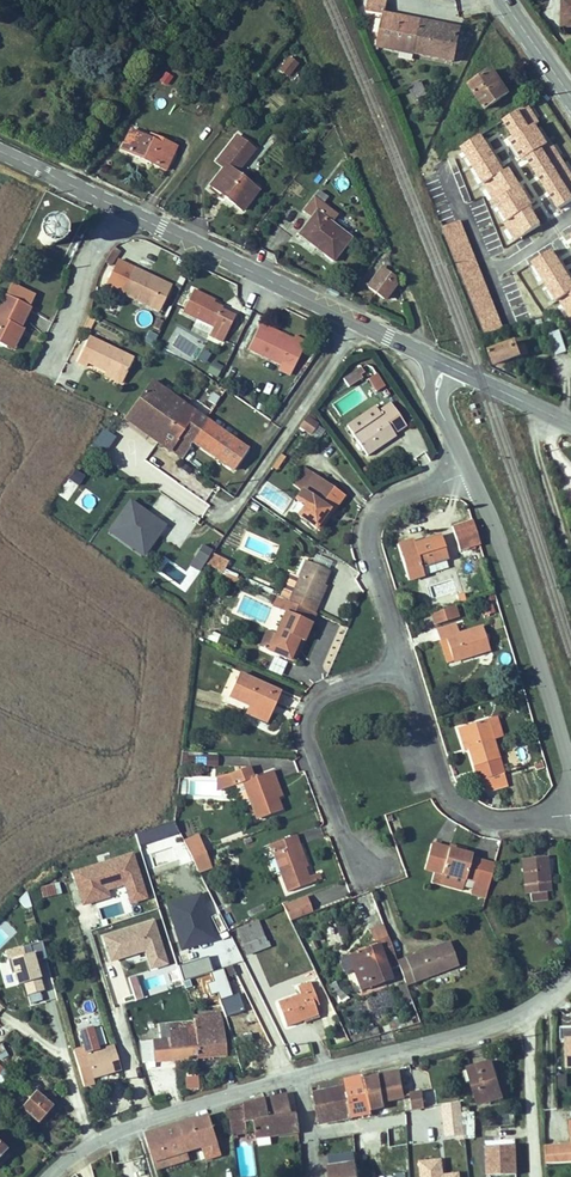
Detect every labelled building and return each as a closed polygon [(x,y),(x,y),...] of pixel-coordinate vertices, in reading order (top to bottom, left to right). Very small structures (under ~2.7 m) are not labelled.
[(367,0),(365,16),(382,17),(384,2),(367,0)] [(562,31),(570,31),(570,0),(562,0),(562,31)] [(382,17),(377,50),(453,61),(458,28),(382,17)] [(273,71),(281,78),(292,66),(284,59),(273,71)] [(473,86),(487,110),(511,96),(496,71),(473,86)] [(420,79),(407,86),(415,101),(428,95),(420,79)] [(503,169),(537,230),(570,211),(570,199),(529,126),(491,148),(503,169)] [(160,170),(171,145),(155,137),(154,140),(129,128),(120,150),(160,170)] [(240,211),(258,189),(238,173),(247,161),(233,149),(222,162),(226,166),(209,186),(240,211)] [(503,169),(492,176),(516,218),(521,216),(539,247),(560,283),(570,301),(570,211),(537,230),(503,169)] [(330,265),(347,242),(329,228),(335,220),(310,200),(298,216),(307,223),(295,238),(330,265)] [(37,239),(38,242),(41,245),(45,246),(48,247),(52,246),(55,244),(58,241),(59,238),(60,234),(59,230),(57,227),(55,225),(51,223),(48,223),(44,223),(41,225),(38,228),(36,231),(36,235),(37,239)] [(531,258),(529,253),(527,249),(523,246),(519,243),(514,242),(510,242),(505,243),(501,245),(497,249),(494,253),(493,258),(493,263),(494,267),(495,269),(497,273),(501,276),(505,278),(510,280),(515,279),(519,278),(523,275),(527,272),(529,268),(531,263),(531,258)] [(547,285),(548,288),(560,283),(539,247),(529,253),(531,258),(543,282),(547,285)] [(127,291),(157,305),(168,280),(125,260),(117,278),(130,284),(127,291)] [(364,291),(377,301),(384,284),(386,279),(378,273),(364,291)] [(551,297),(550,293),(548,288),(547,285),(543,282),(539,279),(534,278),(529,278),(525,279),(520,282),(517,285),(515,289),(513,294),(513,299),(514,302),(515,306),(518,310),(522,313),(527,315),(532,316),(537,315),(541,313),(545,310),(548,307),(550,302),(551,297)] [(181,307),(211,323),(221,303),(206,295),(208,291),(192,283),(181,307)] [(377,301),(380,303),(391,289),(384,284),(377,301)] [(0,292),(0,293),(0,341),(4,343),(12,324),(17,327),(26,305),(0,292)] [(263,320),(250,344),(280,360),(283,355),(294,360),(309,335),(298,328),(293,336),(263,320)] [(193,328),(209,335),(212,328),(197,321),(193,328)] [(20,329),(17,327),(12,324),(4,343),(12,347),(20,329)] [(130,355),(88,335),(76,359),(83,363),(85,359),(120,376),(130,355)] [(544,339),(553,359),(563,355),(554,336),(544,339)] [(486,349),(492,366),(531,355),(528,346),(519,348),(517,341),(486,349)] [(212,362),(207,374),(217,378),(222,366),(212,362)] [(359,369),(342,380),(347,389),(361,380),(359,376),(363,374),(359,369)] [(369,382),(379,392),(387,386),(377,374),(369,382)] [(153,421),(158,414),(161,416),(176,397),(147,376),(128,405),(153,421)] [(176,397),(161,416),(165,419),(162,424),(166,427),(163,431),(181,440),(184,436),(200,414),(176,397)] [(341,430),(361,457),(389,437),(387,434),(400,424),(384,402),(371,411),(367,407),(341,430)] [(122,414),(148,432),(161,416),(158,414),(153,421),(128,405),(122,414)] [(231,466),(246,446),(200,414),(184,436),(231,466)] [(162,424),(165,419),(161,416),(148,432),(173,450),(181,440),(163,431),(166,427),(162,424)] [(312,436),(319,427),(308,418),(301,428),(312,436)] [(282,480),(301,489),(316,472),(296,464),(282,480)] [(301,489),(309,496),(296,513),(317,530),(344,494),(316,472),(301,489)] [(167,527),(131,501),(108,533),(144,559),(167,527)] [(464,523),(444,529),(451,553),(471,547),(464,523)] [(408,545),(407,542),(391,546),(402,582),(418,578),(415,568),(441,560),(435,538),(408,545)] [(209,566),(216,551),(200,544),(194,559),(209,566)] [(470,570),(467,557),(458,559),(461,572),(470,570)] [(272,596),(308,613),(315,599),(310,596),(320,574),(296,563),(290,576),(283,573),(272,596)] [(278,611),(268,633),(259,652),(279,661),(287,641),(294,644),(308,613),(272,596),(270,595),(265,605),(278,611)] [(425,627),(449,619),(445,606),(420,614),(425,627)] [(429,642),(435,640),(444,664),(481,652),(473,628),(452,634),(448,624),(426,631),(429,642)] [(251,648),(259,652),(268,633),(259,629),(251,648)] [(224,650),(229,643),(215,636),(210,643),(224,650)] [(444,664),(435,640),(429,642),(437,666),(444,664)] [(285,664),(294,644),(287,641),(279,661),(285,664)] [(269,672),(282,675),(284,667),(271,664),(269,672)] [(272,694),(230,674),(220,695),(239,703),(249,707),(246,713),(261,719),(272,694)] [(246,713),(249,707),(239,703),(233,716),(257,727),(261,719),(246,713)] [(486,718),(476,721),(483,741),(493,738),(486,718)] [(451,741),(456,739),(473,791),(497,785),(483,741),(476,721),(447,729),(451,741)] [(217,767),(218,754),(182,753),(181,765),(217,767)] [(245,772),(223,780),(227,789),(232,787),(234,792),(239,790),(252,819),(276,809),(270,794),(263,780),(268,778),(265,770),(247,778),(245,772)] [(268,778),(263,780),(270,794),(274,793),(268,778)] [(259,845),(278,894),(302,885),(287,847),(291,845),(287,835),(259,845)] [(179,844),(185,856),(200,851),(194,837),(179,844)] [(431,875),(440,848),(424,843),(414,870),(431,875)] [(474,899),(483,865),(462,858),(463,855),(440,848),(431,875),(454,883),(456,879),(465,882),(463,887),(469,889),(467,897),(474,899)] [(91,893),(90,889),(121,880),(127,899),(143,894),(130,850),(70,867),(79,896),(91,893)] [(194,875),(208,868),(200,851),(185,856),(194,875)] [(512,862),(514,895),(520,895),(535,894),(539,893),(537,861),(512,862)] [(453,884),(430,876),(428,884),(450,891),(453,884)] [(59,883),(40,888),(42,899),(61,895),(59,883)] [(198,919),(205,916),(199,893),(166,902),(179,947),(204,940),(198,919)] [(535,894),(520,895),(520,902),(536,901),(535,894)] [(278,909),(284,923),(309,913),(303,899),(278,909)] [(244,919),(223,927),(236,954),(256,944),(244,919)] [(101,935),(109,964),(142,951),(149,971),(168,965),(152,921),(101,935)] [(337,931),(326,935),(323,927),(309,932),(318,955),(332,950),(329,942),(339,939),(337,931)] [(386,958),(374,927),(362,932),(368,949),(330,962),(336,977),(342,974),(350,995),(383,982),(376,962),(386,958)] [(11,982),(18,980),(20,991),(38,986),(31,956),(41,954),(37,937),(17,941),(17,940),(0,945),(0,950),(5,969),(7,969),(11,982)] [(422,952),(424,957),(443,950),(441,945),(422,952)] [(397,989),(451,970),(443,950),(424,957),(422,952),(389,966),(397,989)] [(173,963),(177,979),(207,967),(201,952),(173,963)] [(291,989),(266,998),(278,1024),(310,1011),(303,996),(309,993),(302,978),(288,983),(291,989)] [(210,986),(219,1005),(238,997),(230,981),(215,987),(214,984),(210,986)] [(187,1014),(189,1053),(219,1050),(216,1008),(191,1009),(191,1014),(187,1014)] [(136,1035),(138,1057),(189,1053),(187,1014),(163,1015),(164,1026),(156,1026),(156,1034),(136,1035)] [(77,1038),(78,1046),(91,1042),(84,1019),(72,1023),(77,1038)] [(553,1029),(553,1043),(560,1043),(560,1070),(570,1070),(570,1029),(553,1029)] [(112,1061),(105,1037),(91,1042),(78,1046),(77,1038),(67,1040),(79,1078),(88,1076),(86,1069),(112,1061)] [(495,1093),(485,1060),(462,1067),(472,1100),(495,1093)] [(383,1096),(402,1094),(399,1069),(379,1075),(379,1076),(383,1096)] [(124,1073),(116,1075),(121,1098),(140,1092),(137,1083),(127,1085),(124,1073)] [(372,1112),(366,1078),(366,1074),(345,1078),(346,1085),(353,1120),(364,1119),(365,1124),(374,1123),(372,1112)] [(366,1078),(372,1112),(386,1111),(385,1105),(383,1096),(379,1076),(366,1078)] [(186,1091),(199,1091),(198,1077),(185,1077),(186,1091)] [(353,1120),(346,1085),(312,1089),(315,1123),(353,1120)] [(47,1103),(30,1089),(16,1105),(32,1119),(47,1103)] [(293,1092),(223,1106),(226,1129),(254,1127),(256,1140),(299,1135),(293,1092)] [(427,1113),(426,1092),(410,1093),(411,1114),(427,1113)] [(403,1103),(402,1094),(383,1096),(385,1105),(403,1103)] [(474,1113),(464,1113),(464,1139),(475,1139),(474,1113)] [(155,1126),(145,1132),(154,1169),(220,1157),(212,1114),(155,1126)] [(452,1141),(454,1150),(463,1149),(462,1140),(452,1141)] [(322,1148),(323,1155),(350,1151),(349,1144),(322,1148)] [(350,1151),(323,1155),(327,1176),(339,1176),(354,1174),(350,1151)]
